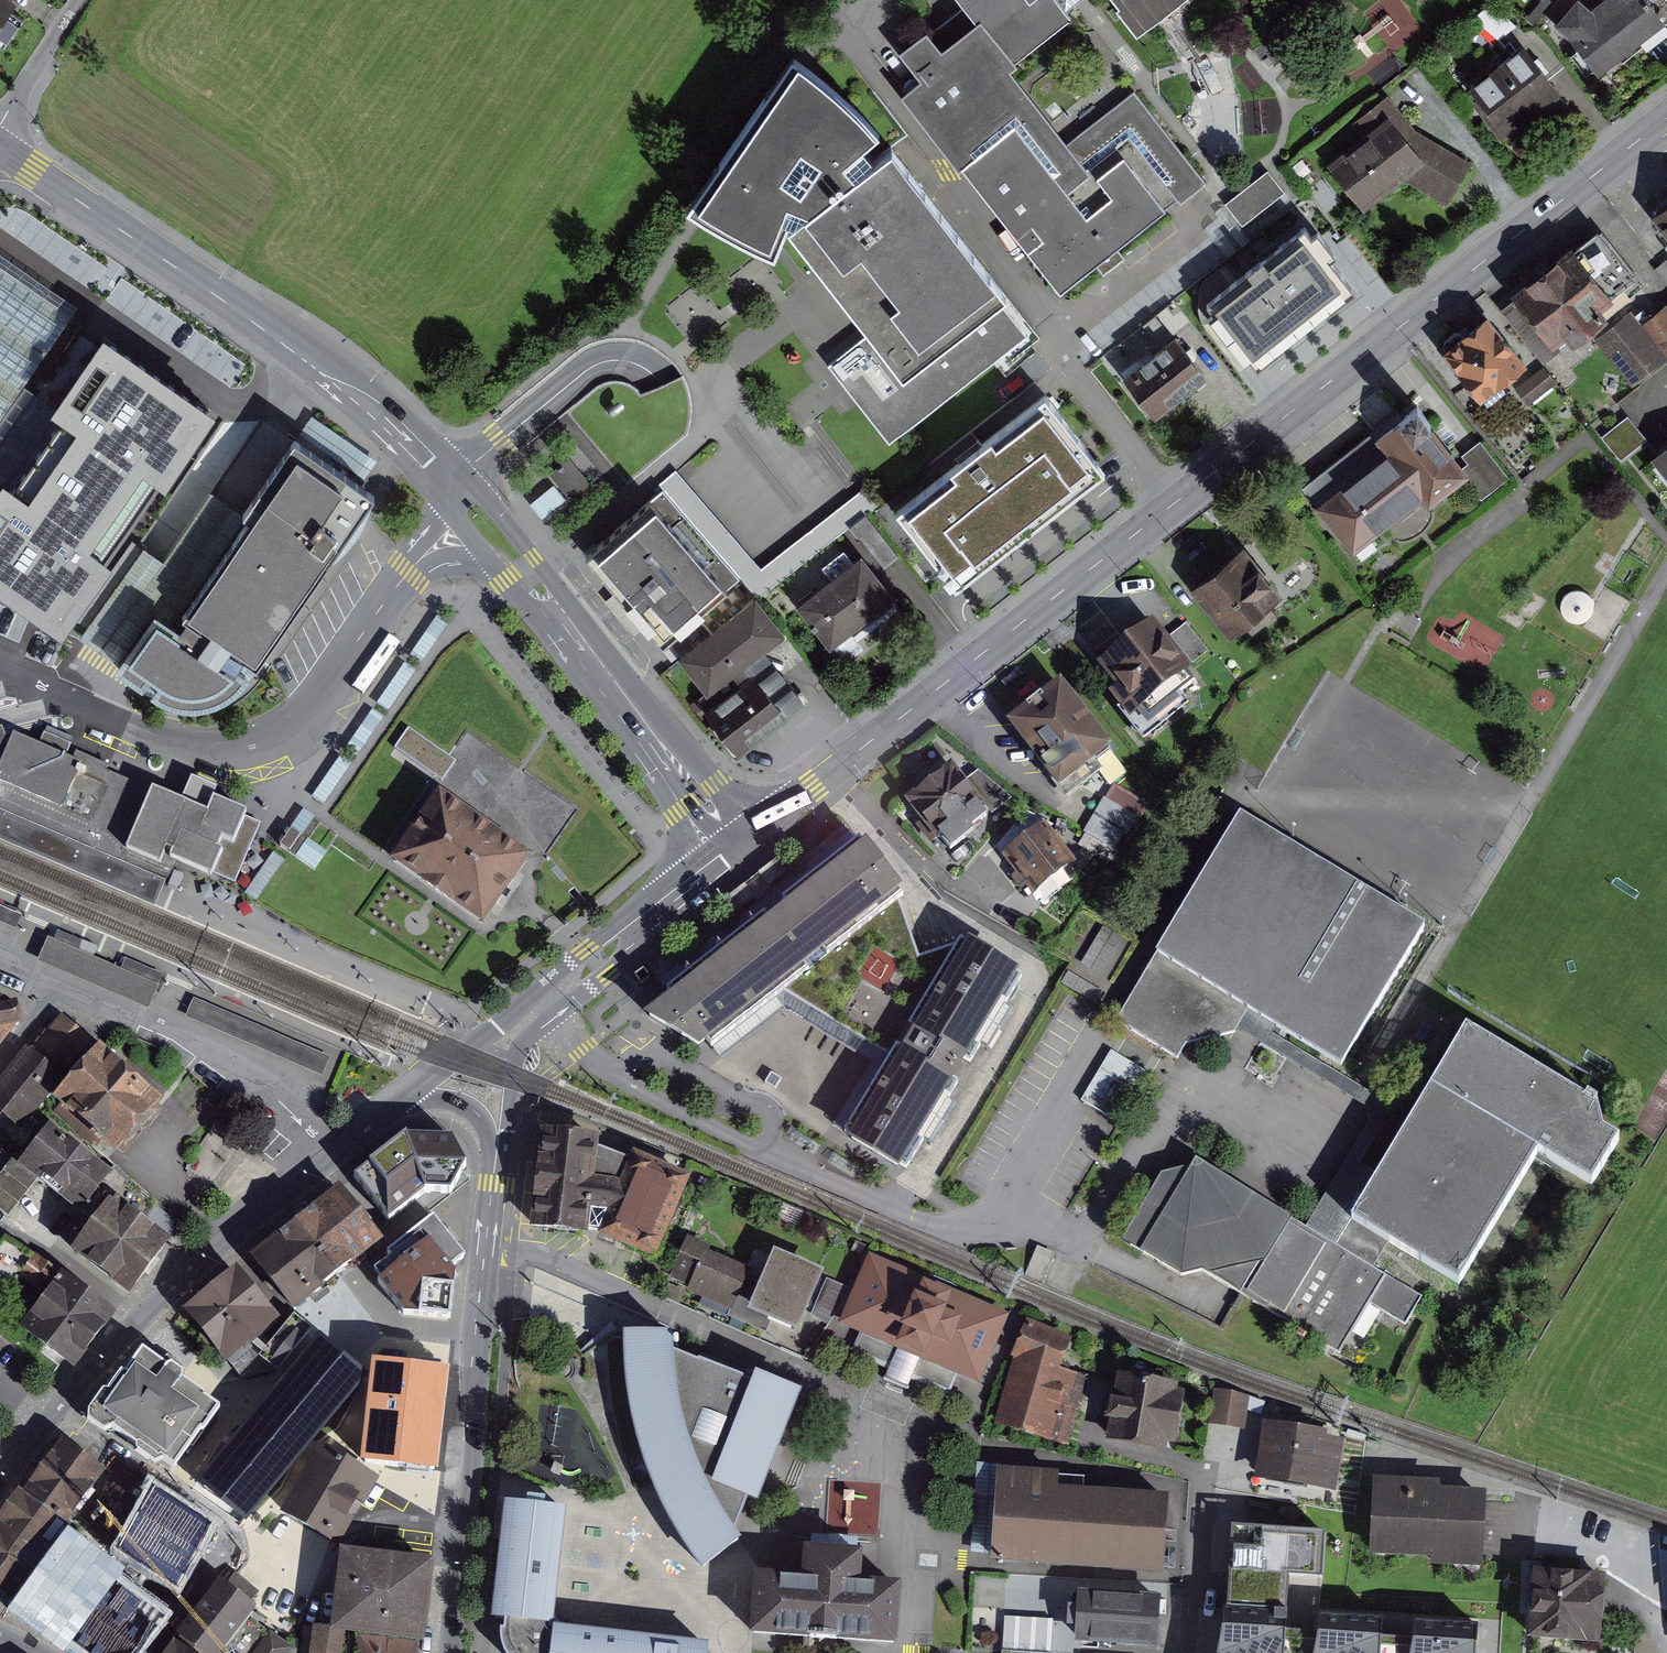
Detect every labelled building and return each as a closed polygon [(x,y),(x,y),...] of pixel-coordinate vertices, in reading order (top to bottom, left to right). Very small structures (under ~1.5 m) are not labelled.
[(21,0),(0,0),(0,32),(21,0)] [(1060,291),(1103,256),(1199,179),(1133,96),(1069,147),(1006,70),(1070,18),(1055,0),(955,0),(976,26),(897,89),(1060,291)] [(1138,36),(1182,0),(1109,0),(1138,36)] [(1600,71),(1666,14),(1666,0),(1590,0),(1561,24),(1600,71)] [(1474,87),(1515,137),(1570,93),(1529,42),(1474,87)] [(800,64),(707,208),(780,246),(797,222),(849,284),(880,326),(836,356),(895,438),(1034,325),(892,149),(874,160),(864,147),(878,132),(846,104),(826,83),(800,64)] [(1343,165),(1370,198),(1408,170),(1457,196),(1476,154),(1408,117),(1343,165)] [(1244,214),(1289,181),(1273,160),(1229,193),(1244,214)] [(1258,226),(1298,195),(1289,183),(1249,215),(1258,226)] [(1666,219),(1666,201),(1658,208),(1666,219)] [(1303,216),(1199,295),(1256,369),(1360,290),(1303,216)] [(1516,298),(1554,352),(1650,285),(1612,231),(1516,298)] [(58,316),(0,278),(0,404),(58,316)] [(1666,350),(1666,295),(1643,309),(1639,303),(1602,325),(1631,372),(1666,350)] [(1455,345),(1494,397),(1533,367),(1494,315),(1455,345)] [(73,619),(224,404),(124,334),(0,516),(0,574),(73,619)] [(1176,337),(1127,374),(1155,412),(1205,376),(1176,337)] [(899,519),(951,586),(1027,527),(1100,471),(1048,404),(899,519)] [(1316,510),(1352,556),(1422,501),(1428,509),(1468,478),(1417,412),(1375,444),(1385,457),(1316,510)] [(1623,418),(1611,425),(1622,446),(1649,431),(1645,424),(1631,432),(1623,418)] [(253,515),(184,616),(164,602),(125,657),(147,672),(152,676),(166,685),(177,691),(192,693),(209,693),(224,688),(235,682),(242,674),(251,662),(261,646),(312,573),(339,534),(348,521),(357,508),(369,491),(375,482),(308,436),(253,515)] [(1655,455),(1666,471),(1666,446),(1655,455)] [(595,488),(570,455),(548,472),(574,504),(595,488)] [(82,628),(125,657),(164,602),(184,616),(253,515),(211,487),(163,555),(142,542),(82,628)] [(665,489),(594,550),(667,635),(738,573),(665,489)] [(804,594),(836,635),(900,584),(868,544),(804,594)] [(1200,586),(1234,631),(1276,601),(1242,555),(1200,586)] [(1566,619),(1575,623),(1584,622),(1591,616),(1594,607),(1593,599),(1588,592),(1580,589),(1572,590),(1565,594),(1560,602),(1561,611),(1566,619)] [(736,612),(685,652),(713,688),(705,694),(745,745),(812,692),(772,642),(791,627),(762,591),(736,612)] [(1101,667),(1149,730),(1204,688),(1155,625),(1101,667)] [(1014,722),(1067,791),(1116,754),(1063,684),(1014,722)] [(1,763),(9,744),(3,725),(0,727),(0,766),(1,763)] [(446,753),(408,728),(394,749),(431,775),(446,753)] [(67,756),(72,743),(66,741),(44,732),(39,744),(67,756)] [(122,844),(146,788),(138,785),(114,775),(105,771),(108,765),(92,758),(87,768),(78,764),(80,761),(67,756),(39,744),(14,733),(9,744),(1,763),(0,766),(0,792),(74,824),(122,844)] [(911,800),(948,849),(1010,802),(978,774),(966,784),(953,767),(911,800)] [(156,904),(168,875),(154,869),(164,845),(178,813),(184,799),(170,794),(152,786),(146,788),(122,844),(74,824),(0,792),(0,838),(156,904)] [(1123,841),(1139,804),(1105,789),(1089,827),(1123,841)] [(440,792),(398,853),(488,916),(531,855),(440,792)] [(164,845),(154,869),(168,875),(171,876),(178,860),(212,875),(214,871),(234,880),(259,823),(245,817),(248,810),(214,795),(207,809),(184,799),(178,813),(164,845)] [(1280,1019),(1345,1059),(1430,921),(1251,813),(1123,1020),(1178,1054),(1185,1042),(1235,1030),(1250,1001),(1280,1019)] [(1012,846),(1039,886),(1079,858),(1051,818),(1012,846)] [(930,990),(898,887),(859,843),(790,895),(775,906),(664,990),(672,1001),(650,1017),(696,1042),(702,1040),(706,1045),(720,1035),(837,950),(846,968),(822,1015),(890,1058),(885,1067),(846,1133),(906,1171),(1024,978),(962,941),(930,990)] [(15,929),(22,915),(0,905),(0,922),(15,929)] [(1104,928),(1083,962),(1100,973),(1121,939),(1104,928)] [(43,950),(39,961),(148,1008),(154,996),(158,985),(49,938),(43,950)] [(1094,1004),(1102,992),(1070,972),(1062,984),(1094,1004)] [(23,1015),(0,997),(0,1044),(23,1015)] [(193,999),(186,1016),(322,1075),(330,1058),(193,999)] [(1431,1265),(1348,1214),(1373,1171),(1361,1163),(1385,1121),(1382,1099),(1272,1031),(1280,1019),(1250,1001),(1235,1030),(1367,1105),(1369,1120),(1304,1225),(1416,1291),(1431,1265)] [(1373,1171),(1348,1214),(1431,1265),(1459,1282),(1535,1154),(1587,1185),(1616,1136),(1598,1106),(1459,1025),(1373,1171)] [(20,1118),(70,1063),(41,1037),(0,1082),(0,1101),(20,1118)] [(1147,1072),(1110,1049),(1081,1099),(1119,1121),(1147,1072)] [(156,1100),(102,1052),(62,1097),(116,1145),(156,1100)] [(54,1129),(27,1161),(82,1206),(109,1174),(54,1129)] [(593,1140),(540,1134),(532,1223),(580,1228),(583,1198),(608,1206),(628,1156),(593,1140)] [(404,1137),(355,1177),(389,1221),(427,1191),(450,1192),(466,1166),(452,1137),(404,1137)] [(599,1234),(648,1255),(681,1177),(628,1156),(608,1206),(599,1234)] [(1399,1319),(1416,1291),(1304,1225),(1188,1156),(1137,1244),(1192,1276),(1197,1266),(1336,1348),(1365,1299),(1399,1319)] [(12,1216),(41,1178),(14,1157),(0,1174),(0,1207),(12,1216)] [(77,1253),(131,1291),(166,1242),(141,1224),(156,1202),(122,1177),(80,1235),(86,1240),(77,1253)] [(295,1306),(314,1290),(380,1238),(341,1190),(310,1215),(306,1209),(300,1214),(283,1228),(286,1232),(255,1257),(295,1306)] [(434,1218),(395,1248),(402,1256),(375,1276),(404,1313),(449,1316),(453,1284),(437,1281),(454,1269),(449,1263),(462,1254),(434,1218)] [(693,1283),(739,1303),(750,1276),(704,1257),(693,1283)] [(753,1307),(794,1324),(815,1274),(774,1257),(753,1307)] [(869,1260),(842,1325),(858,1332),(851,1350),(883,1364),(877,1377),(899,1387),(905,1374),(944,1391),(953,1369),(966,1375),(993,1312),(869,1260)] [(274,1319),(238,1273),(191,1310),(227,1356),(274,1319)] [(25,1326),(69,1361),(108,1312),(64,1278),(25,1326)] [(694,1544),(714,1559),(745,1534),(801,1384),(617,1318),(621,1393),(643,1481),(661,1474),(667,1494),(679,1519),(694,1544)] [(364,1373),(319,1336),(201,1478),(247,1516),(364,1373)] [(1030,1337),(1005,1414),(1063,1432),(1083,1370),(1066,1365),(1071,1350),(1030,1337)] [(92,1413),(172,1469),(217,1404),(137,1349),(92,1413)] [(446,1366),(375,1358),(364,1456),(435,1464),(446,1366)] [(1126,1373),(1118,1429),(1173,1437),(1181,1381),(1126,1373)] [(1246,1396),(1216,1393),(1212,1421),(1242,1425),(1246,1396)] [(1347,1436),(1274,1420),(1263,1469),(1337,1485),(1347,1436)] [(61,1442),(0,1524),(0,1587),(28,1607),(64,1560),(57,1556),(50,1550),(71,1526),(64,1521),(101,1471),(61,1442)] [(332,1538),(368,1477),(323,1450),(287,1512),(332,1538)] [(1015,1463),(1009,1549),(1161,1561),(1168,1475),(1015,1463)] [(1385,1484),(1381,1547),(1487,1553),(1490,1489),(1454,1487),(1385,1484)] [(210,1522),(154,1489),(120,1546),(175,1579),(210,1522)] [(505,1504),(493,1614),(511,1616),(509,1631),(515,1649),(518,1652),(703,1652),(703,1648),(545,1630),(558,1510),(505,1504)] [(753,1575),(749,1632),(823,1637),(891,1642),(895,1586),(852,1583),(854,1554),(803,1550),(801,1579),(753,1575)] [(339,1626),(421,1636),(429,1564),(347,1554),(339,1626)] [(109,1594),(64,1560),(28,1607),(74,1641),(109,1594)] [(1442,1570),(1439,1639),(1438,1652),(1513,1652),(1516,1573),(1442,1570)] [(1240,1572),(1236,1652),(1336,1652),(1337,1634),(1313,1633),(1315,1576),(1240,1572)] [(1538,1576),(1535,1633),(1598,1636),(1601,1580),(1538,1576)] [(212,1652),(218,1652),(251,1608),(222,1587),(187,1635),(212,1652)] [(109,1594),(74,1641),(89,1652),(136,1652),(155,1628),(109,1594)] [(1086,1641),(1157,1644),(1160,1601),(1088,1597),(1086,1641)] [(1051,1621),(1006,1617),(1003,1649),(1049,1652),(1051,1621)] [(1337,1634),(1336,1652),(1438,1652),(1439,1639),(1337,1634)] [(418,1643),(358,1637),(356,1652),(417,1652),(418,1643)] [(167,1652),(199,1652),(178,1638),(167,1652)]
